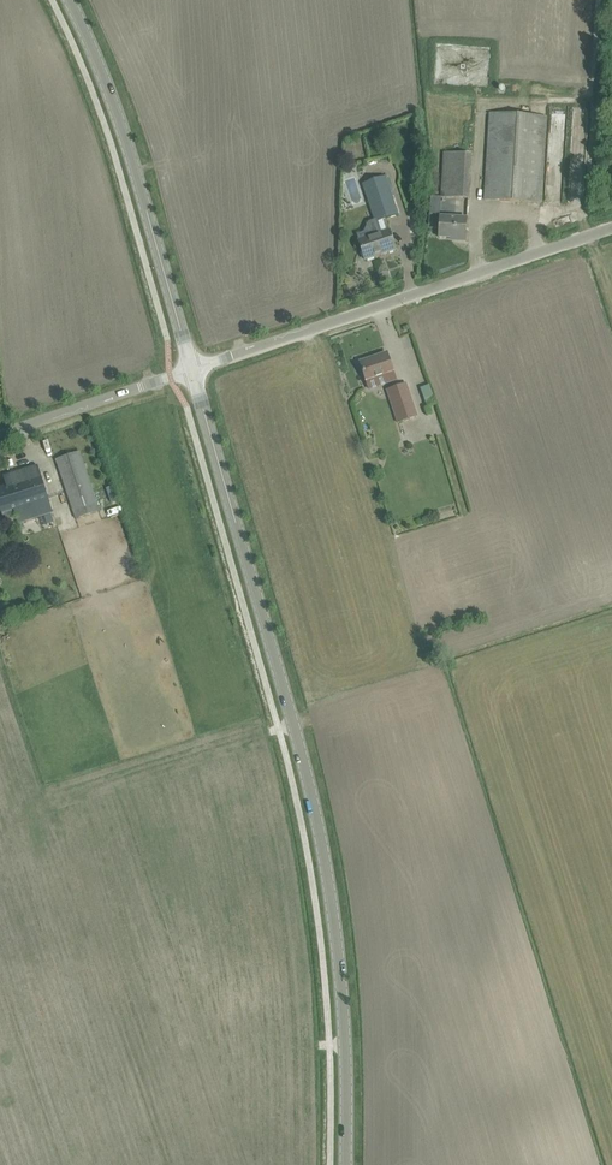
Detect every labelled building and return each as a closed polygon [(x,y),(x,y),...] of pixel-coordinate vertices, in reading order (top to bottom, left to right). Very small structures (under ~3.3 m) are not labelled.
[(490,113),(485,187),(484,199),(541,203),(546,117),(490,113)] [(444,153),(442,185),(441,197),(468,198),(470,155),(444,153)] [(359,241),(361,249),(365,260),(395,250),(389,230),(388,231),(385,219),(398,215),(385,177),(362,184),(379,234),(359,241)] [(440,216),(439,237),(454,238),(454,241),(465,242),(466,218),(440,216)] [(360,362),(364,373),(366,381),(386,375),(387,377),(394,375),(387,353),(360,362)] [(417,417),(407,384),(388,390),(399,423),(417,417)] [(1,453),(3,458),(18,454),(16,448),(1,453)] [(100,511),(80,452),(56,460),(66,491),(76,519),(100,511)] [(0,488),(0,509),(2,517),(3,517),(3,516),(5,516),(6,520),(16,517),(18,524),(53,513),(48,497),(38,465),(3,476),(6,486),(0,488)]
